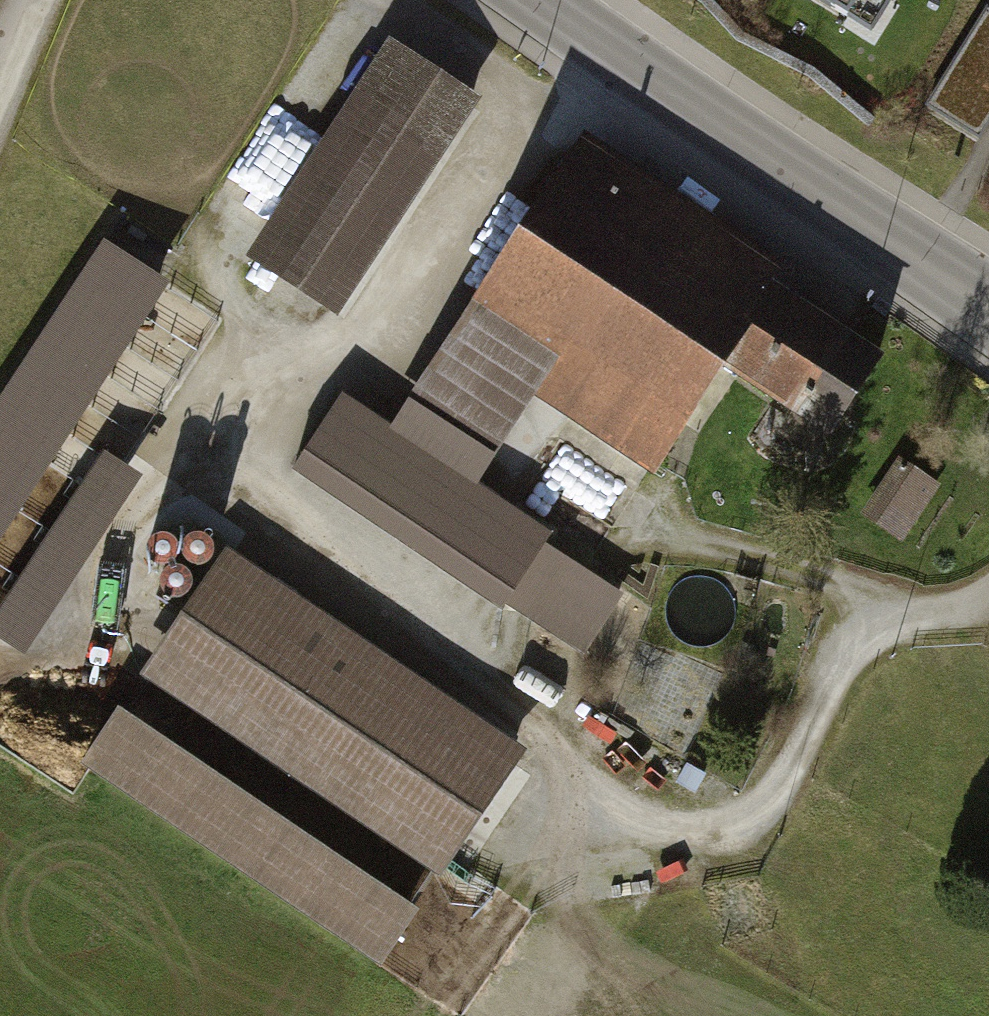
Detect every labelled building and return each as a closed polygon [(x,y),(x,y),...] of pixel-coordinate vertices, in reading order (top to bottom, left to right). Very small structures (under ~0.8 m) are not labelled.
[(871,32),(890,0),(819,0),(871,32)] [(926,107),(980,140),(988,125),(988,12),(985,9),(926,107)] [(458,97),(396,56),(386,71),(256,266),(317,308),(458,97)] [(577,164),(418,405),(496,457),(541,388),(650,459),(718,356),(795,407),(780,429),(816,453),(877,361),(577,164)] [(94,242),(0,385),(0,515),(155,280),(94,242)] [(339,406),(296,469),(502,607),(545,544),(551,535),(345,397),(339,406)] [(0,566),(0,639),(37,661),(146,479),(77,437),(0,566)] [(938,488),(902,466),(869,519),(904,542),(938,488)] [(619,596),(568,561),(531,617),(583,651),(619,596)] [(230,563),(150,681),(447,882),(455,872),(528,765),(230,563)] [(708,650),(718,646),(726,640),(731,631),(733,622),(732,612),(728,603),(722,595),(713,590),(703,588),(693,590),(684,594),(677,601),(672,611),(671,621),(673,632),(679,640),(687,647),(697,650),(708,650)] [(88,772),(382,973),(420,916),(127,716),(88,772)]
